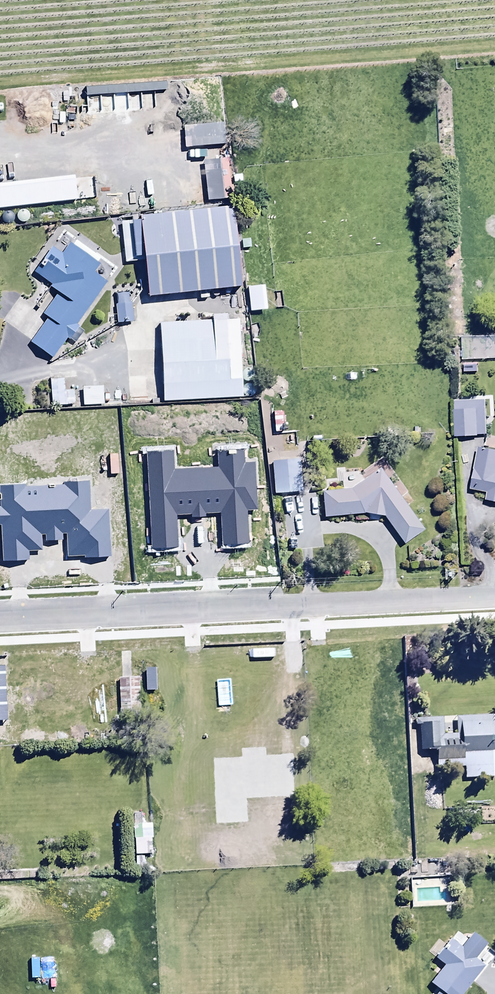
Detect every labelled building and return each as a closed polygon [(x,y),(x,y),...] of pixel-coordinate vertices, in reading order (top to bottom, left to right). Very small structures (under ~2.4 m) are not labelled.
[(240,285),(232,204),(138,213),(139,218),(130,218),(134,254),(142,254),(146,294),(240,285)] [(79,325),(76,323),(106,281),(93,271),(99,262),(69,241),(61,253),(50,246),(43,257),(46,259),(42,264),(39,262),(32,271),(51,284),(50,285),(58,291),(43,313),(48,316),(30,341),(53,357),(66,337),(69,340),(79,325)] [(266,308),(264,284),(252,285),(254,309),(266,308)] [(116,322),(132,321),(131,300),(128,300),(127,293),(115,293),(116,322)] [(238,318),(158,322),(163,400),(242,396),(238,318)] [(461,337),(462,360),(494,359),(494,335),(461,337)] [(52,379),(52,404),(74,404),(74,390),(63,390),(64,379),(52,379)] [(82,387),(82,405),(103,404),(103,386),(82,387)] [(477,434),(485,433),(484,399),(454,400),(454,410),(453,410),(454,436),(477,436),(477,434)] [(478,446),(470,488),(487,491),(485,500),(494,502),(494,449),(478,446)] [(364,512),(383,515),(403,544),(423,529),(379,467),(351,487),(322,490),(324,517),(364,512)] [(265,486),(253,486),(254,504),(266,503),(265,486)] [(442,718),(421,718),(421,745),(437,745),(437,761),(446,761),(446,766),(464,766),(464,778),(494,777),(493,765),(494,765),(494,737),(494,738),(494,717),(455,717),(455,733),(442,733),(442,718)] [(151,824),(133,825),(134,854),(150,854),(150,838),(151,838),(151,824)] [(144,856),(135,856),(135,872),(144,872),(144,856)] [(443,993),(461,993),(484,965),(464,949),(469,942),(463,938),(461,940),(451,932),(444,933),(428,952),(444,964),(429,983),(443,993)]
